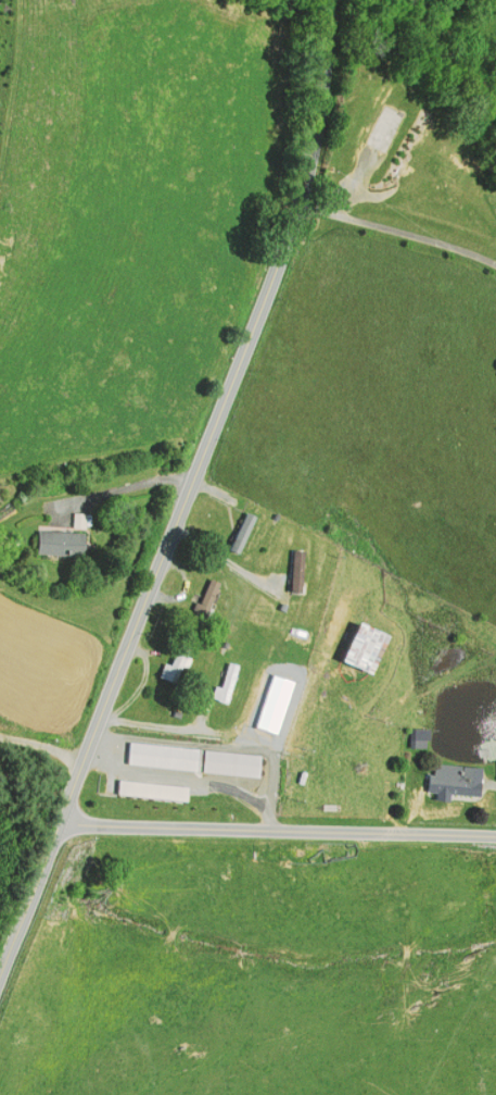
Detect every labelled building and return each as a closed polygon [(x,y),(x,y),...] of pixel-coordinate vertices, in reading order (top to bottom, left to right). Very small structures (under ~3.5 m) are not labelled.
[(423,93),(403,84),(375,145),(394,154),(423,93)] [(243,511),(226,548),(237,553),(255,518),(243,511)] [(264,517),(253,512),(236,548),(246,553),(264,517)] [(81,558),(34,556),(36,528),(82,531),(81,558)] [(291,547),(288,590),(298,592),(302,547),(291,547)] [(298,592),(311,592),(311,550),(298,550),(298,592)] [(208,576),(192,610),(204,615),(220,582),(208,576)] [(355,622),(341,659),(367,670),(382,633),(355,622)] [(178,643),(163,679),(173,682),(188,647),(178,643)] [(227,662),(216,698),(226,701),(238,665),(227,662)] [(242,664),(231,662),(223,702),(234,704),(242,664)] [(269,685),(260,714),(271,719),(281,688),(269,685)] [(412,726),(411,745),(423,746),(424,727),(412,726)] [(127,761),(195,768),(196,748),(129,742),(127,761)] [(205,749),(203,770),(257,775),(259,755),(205,749)] [(479,795),(424,794),(424,771),(433,771),(433,761),(479,762),(479,795)] [(115,791),(187,800),(188,786),(116,777),(115,791)]
